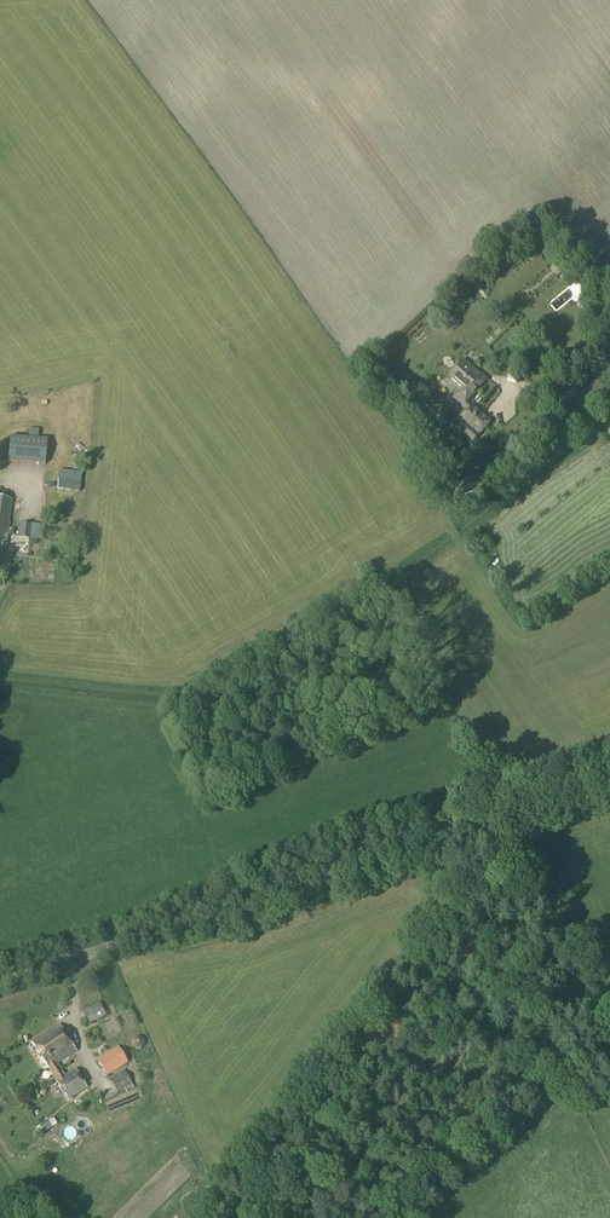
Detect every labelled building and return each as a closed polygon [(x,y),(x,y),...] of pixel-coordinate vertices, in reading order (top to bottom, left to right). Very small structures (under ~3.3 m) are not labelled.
[(472,406),(467,403),(487,379),(462,359),(448,376),(461,388),(453,398),(468,411),(455,426),(473,442),(490,421),(473,406),(472,406)] [(37,439),(38,430),(29,429),(28,438),(16,437),(16,434),(10,433),(10,437),(9,437),(7,462),(45,465),(47,439),(37,439)] [(79,492),(81,473),(58,471),(56,490),(79,492)] [(7,535),(9,521),(8,521),(11,499),(0,497),(0,534),(7,535)] [(42,540),(44,526),(20,523),(18,539),(20,539),(20,543),(28,544),(28,540),(29,540),(29,539),(42,540)] [(89,1024),(105,1016),(98,1002),(82,1010),(89,1024)] [(64,1076),(57,1064),(76,1051),(59,1024),(31,1042),(68,1100),(86,1088),(75,1069),(64,1076)] [(137,1049),(138,1049),(139,1049),(140,1049),(140,1048),(141,1048),(141,1047),(142,1047),(143,1046),(143,1045),(144,1045),(144,1044),(144,1043),(144,1042),(144,1041),(144,1040),(143,1039),(143,1038),(142,1038),(142,1037),(141,1037),(140,1036),(139,1036),(138,1036),(137,1036),(136,1036),(135,1036),(134,1036),(134,1037),(133,1037),(133,1038),(132,1038),(132,1039),(131,1039),(131,1040),(131,1041),(131,1042),(131,1043),(131,1044),(131,1045),(132,1045),(132,1046),(132,1047),(133,1047),(134,1048),(135,1048),(135,1049),(136,1049),(137,1049)] [(107,1077),(127,1064),(117,1047),(96,1060),(107,1077)] [(123,1095),(137,1086),(132,1078),(117,1087),(123,1095)] [(45,1132),(52,1128),(48,1122),(41,1126),(45,1132)]
